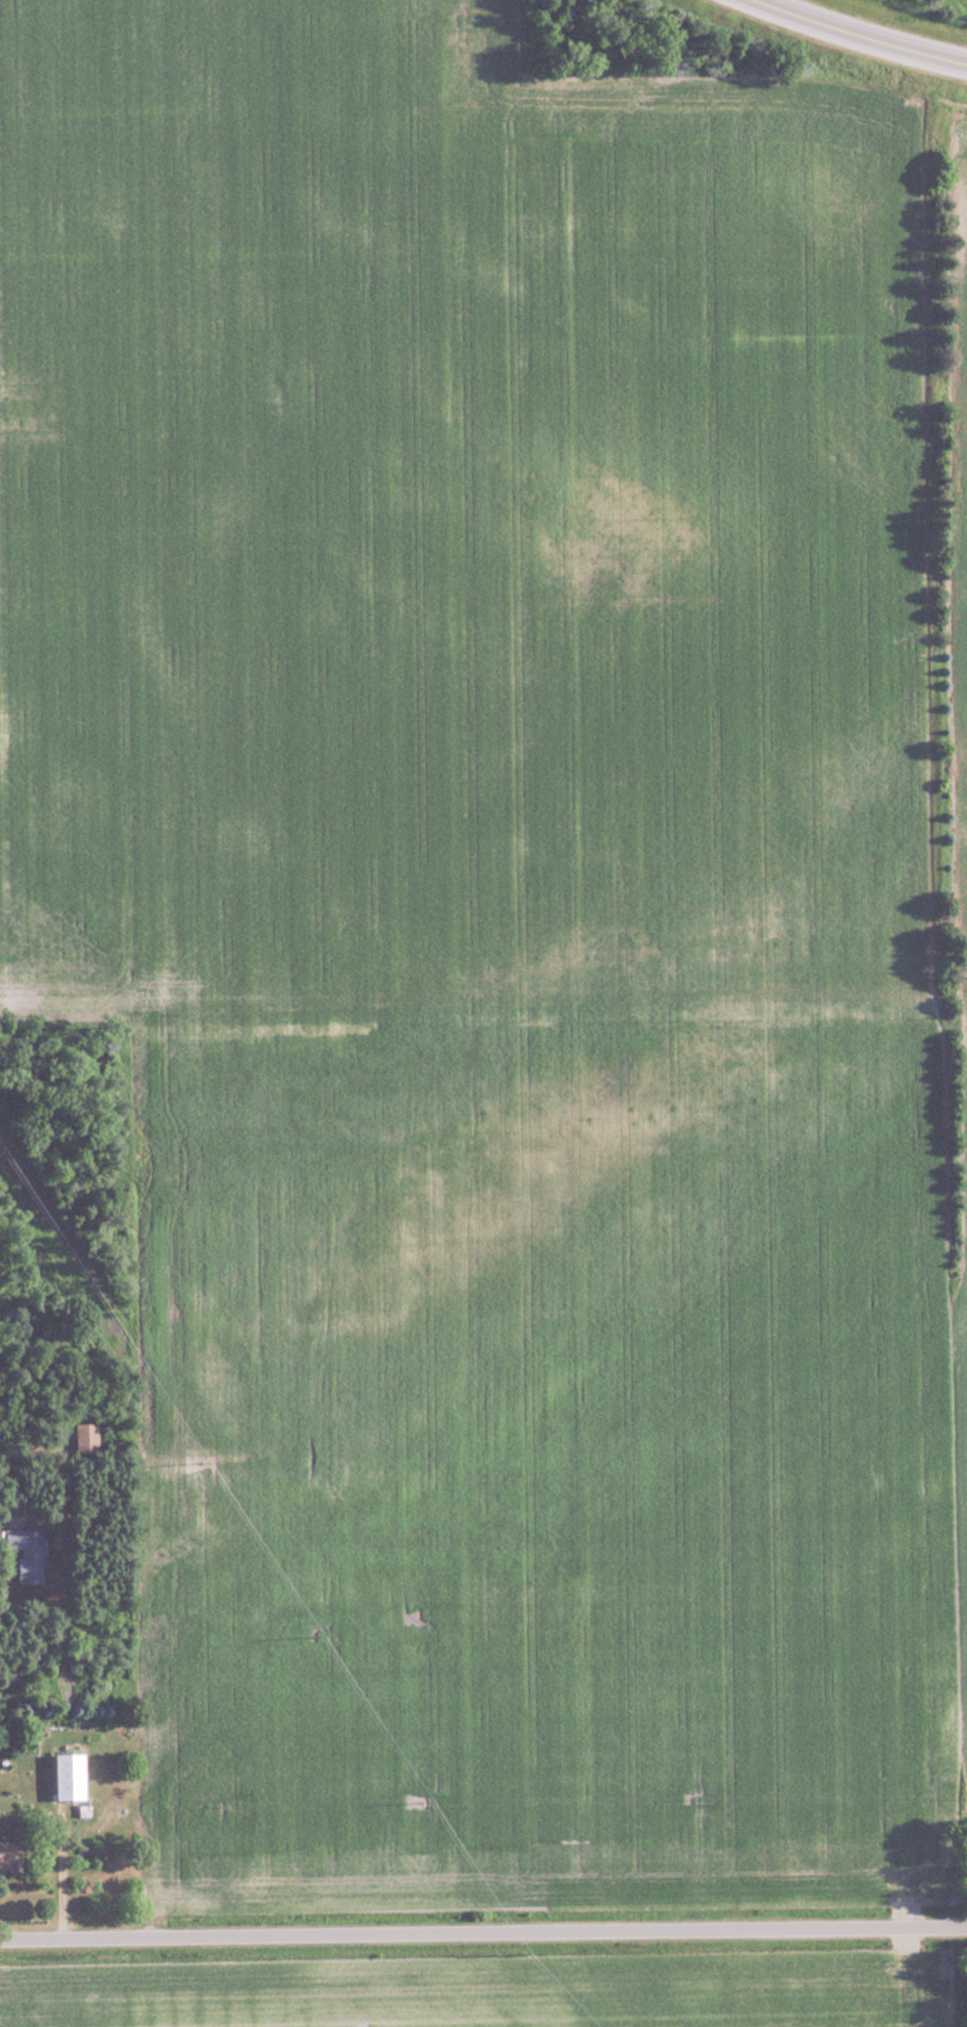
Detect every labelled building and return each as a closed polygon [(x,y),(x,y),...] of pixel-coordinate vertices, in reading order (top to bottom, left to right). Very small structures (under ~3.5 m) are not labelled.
[(58,1753),(58,1800),(88,1799),(88,1753),(58,1753)] [(24,1870),(24,1840),(0,1840),(0,1870),(24,1870)]
